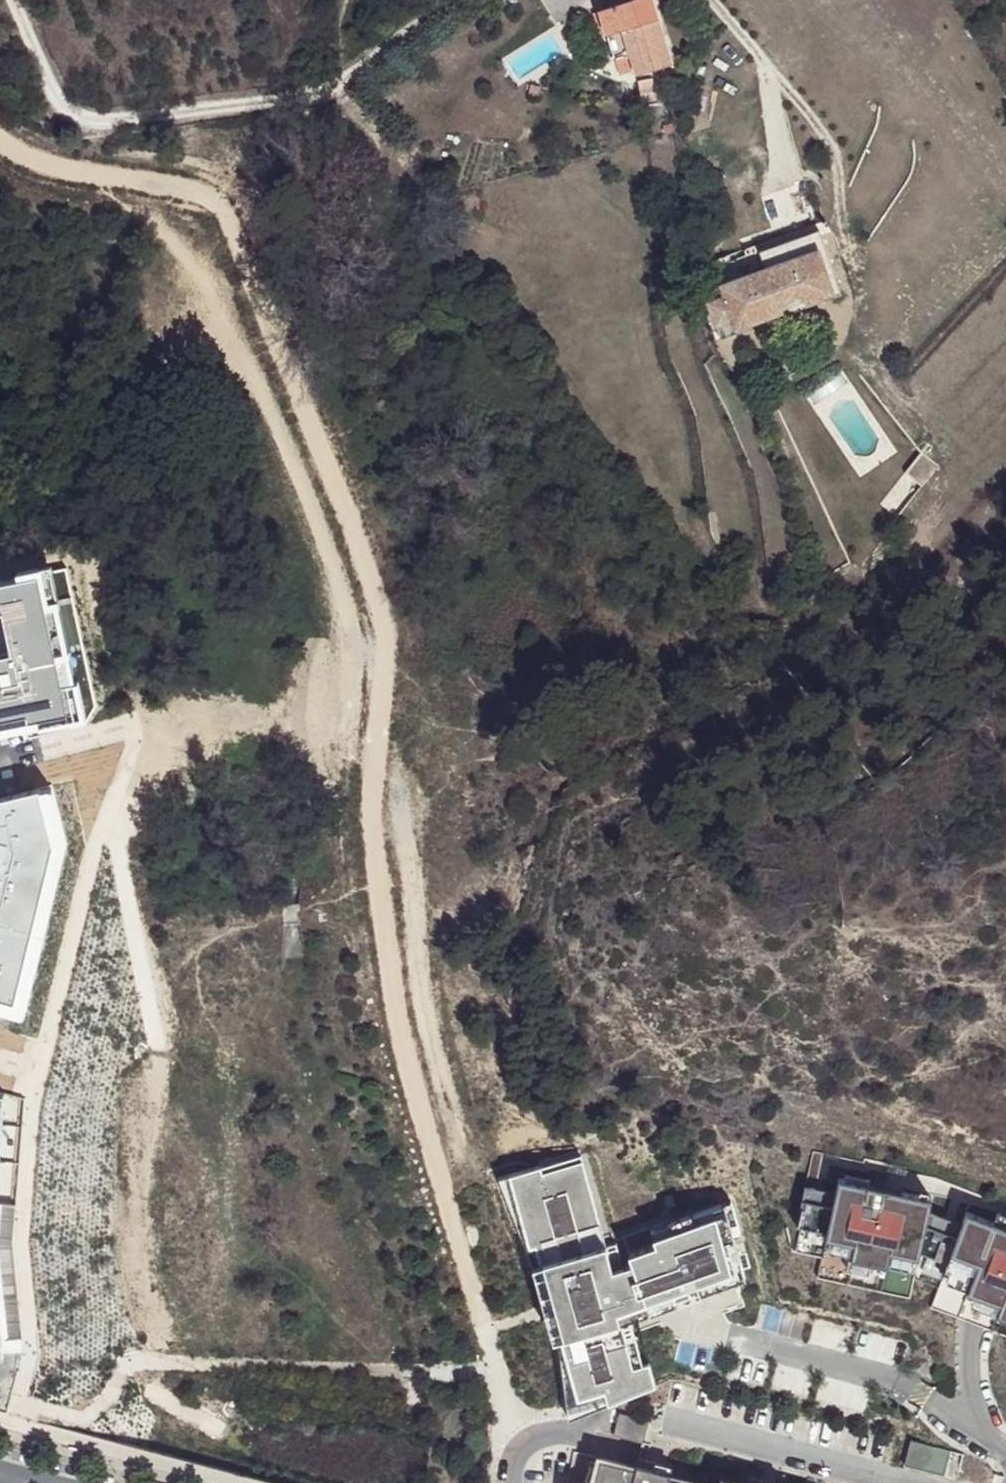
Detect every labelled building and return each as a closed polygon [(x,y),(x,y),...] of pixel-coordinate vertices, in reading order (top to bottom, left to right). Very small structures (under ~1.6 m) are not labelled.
[(650,0),(626,0),(627,2),(597,13),(598,14),(591,16),(598,35),(604,32),(614,61),(629,56),(636,76),(670,64),(650,0)] [(812,223),(746,248),(755,272),(705,292),(705,303),(720,340),(739,332),(737,327),(781,310),(783,315),(839,293),(812,223)] [(905,468),(893,493),(905,506),(940,468),(911,433),(896,446),(905,468)] [(631,1324),(619,1277),(586,1154),(498,1179),(538,1271),(549,1309),(560,1347),(563,1381),(567,1420),(607,1406),(655,1386),(648,1363),(641,1365),(631,1324)] [(806,1185),(797,1226),(826,1233),(825,1236),(828,1236),(857,1242),(855,1250),(878,1254),(886,1255),(887,1249),(920,1256),(923,1237),(949,1246),(941,1266),(945,1268),(974,1280),(972,1286),(970,1293),(973,1293),(1005,1306),(1005,1227),(965,1212),(961,1223),(928,1211),(931,1199),(838,1178),(834,1192),(806,1185)] [(633,1272),(619,1277),(631,1324),(656,1316),(686,1306),(751,1281),(730,1203),(647,1232),(652,1246),(628,1254),(633,1272)] [(857,1242),(828,1236),(826,1243),(855,1250),(857,1242)] [(887,1249),(886,1255),(919,1262),(920,1256),(887,1249)] [(878,1254),(855,1250),(853,1260),(876,1265),(878,1254)] [(974,1280),(945,1268),(943,1274),(972,1286),(974,1280)] [(973,1293),(969,1303),(1005,1318),(1005,1306),(973,1293)] [(649,1422),(619,1414),(614,1435),(643,1443),(649,1422)] [(961,1455),(911,1442),(904,1468),(954,1481),(961,1455)] [(594,1458),(592,1464),(587,1482),(694,1482),(670,1477),(635,1468),(594,1458)] [(637,1460),(635,1468),(670,1477),(672,1469),(637,1460)] [(576,1482),(587,1482),(592,1464),(582,1461),(576,1482)]
